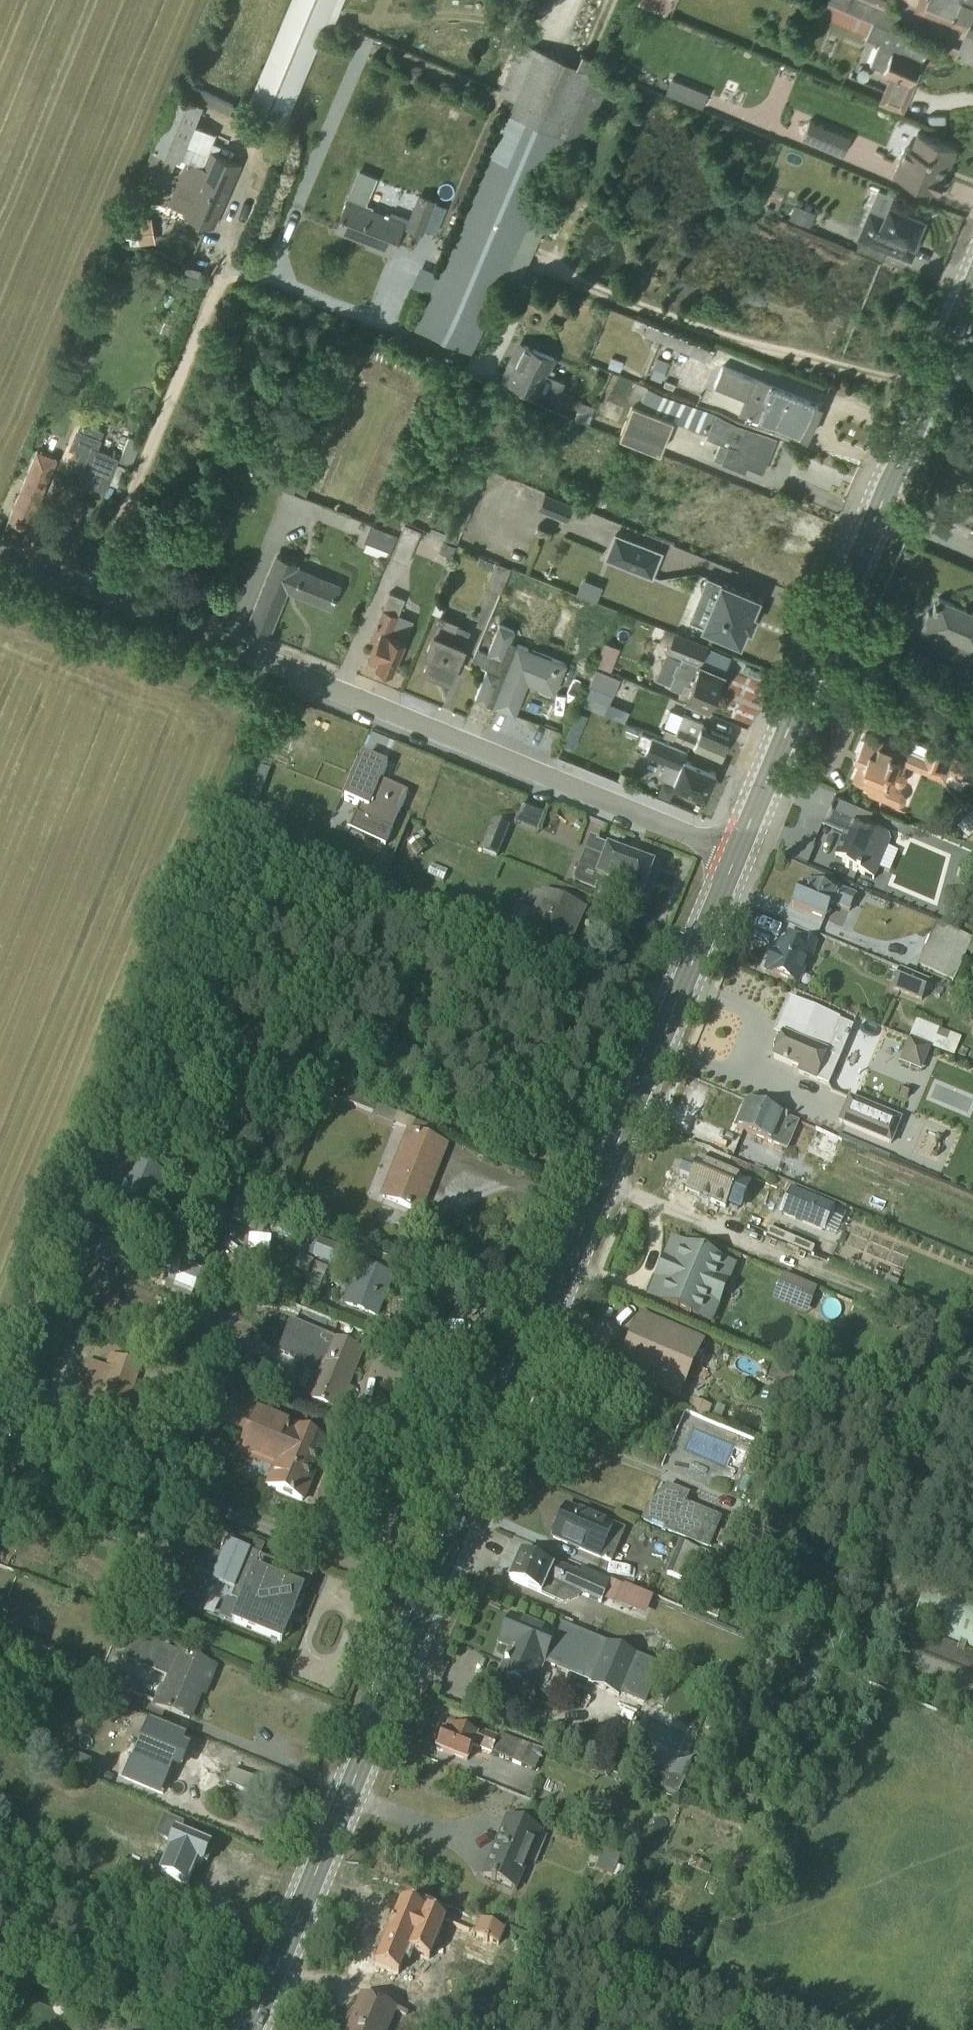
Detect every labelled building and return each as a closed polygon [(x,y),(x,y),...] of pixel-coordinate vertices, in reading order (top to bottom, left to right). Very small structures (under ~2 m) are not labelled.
[(282,128),(324,27),(330,29),(342,0),(289,0),(243,112),(282,128)] [(638,5),(667,17),(674,0),(640,0),(638,5)] [(865,32),(865,34),(877,39),(869,61),(881,66),(880,68),(888,72),(878,98),(901,107),(917,67),(915,66),(923,45),(904,37),(905,33),(890,27),(831,0),(794,0),(865,32)] [(890,27),(898,10),(888,5),(890,0),(831,0),(890,27)] [(912,6),(963,28),(957,43),(943,37),(940,46),(972,60),(972,0),(915,0),(912,6)] [(469,351),(595,54),(580,48),(579,50),(575,60),(521,37),(519,38),(497,88),(512,95),(412,327),(469,351)] [(707,89),(671,73),(664,89),(700,104),(707,89)] [(182,89),(228,110),(232,102),(186,81),(182,89)] [(182,205),(181,208),(213,222),(241,159),(218,148),(220,142),(212,138),(216,129),(194,120),(202,101),(175,89),(143,161),(149,163),(139,186),(160,195),(175,160),(181,163),(166,198),(182,205)] [(849,132),(809,116),(801,133),(842,150),(849,132)] [(946,158),(950,156),(952,149),(951,145),(952,143),(915,128),(908,143),(902,141),(891,169),(932,187),(933,186),(937,187),(943,172),(939,170),(943,160),(944,160),(946,158)] [(377,173),(358,165),(334,224),(366,237),(364,241),(390,251),(404,216),(372,204),(373,202),(366,200),(377,173)] [(435,197),(416,189),(403,222),(422,230),(435,197)] [(868,204),(856,233),(859,234),(854,245),(880,256),(884,245),(909,254),(916,239),(912,237),(921,214),(886,199),(881,210),(868,204)] [(794,200),(789,213),(808,222),(814,208),(794,200)] [(139,238),(155,235),(150,208),(134,212),(139,238)] [(134,213),(126,213),(128,238),(136,238),(134,213)] [(524,269),(531,251),(515,245),(507,262),(524,269)] [(419,262),(411,282),(428,290),(437,270),(419,262)] [(514,291),(524,269),(507,262),(498,283),(514,291)] [(294,448),(279,487),(305,497),(354,375),(348,373),(356,352),(431,383),(423,404),(414,400),(366,521),(378,525),(440,372),(357,338),(308,454),(294,448)] [(540,394),(555,400),(563,380),(547,373),(555,354),(518,338),(500,380),(538,396),(540,394)] [(817,401),(722,362),(708,395),(804,434),(817,401)] [(503,396),(475,464),(489,470),(519,397),(466,374),(463,373),(458,385),(459,386),(480,395),(483,388),(503,396)] [(632,403),(619,436),(659,451),(672,419),(706,433),(705,437),(719,443),(714,457),(743,470),(746,464),(761,471),(774,438),(646,385),(647,383),(636,379),(627,401),(632,403)] [(581,398),(574,416),(587,422),(595,403),(581,398)] [(606,402),(600,417),(615,423),(621,408),(606,402)] [(78,480),(99,488),(102,480),(108,482),(118,457),(97,449),(101,439),(100,438),(103,430),(81,422),(78,429),(76,428),(68,448),(79,453),(73,468),(81,471),(78,480)] [(140,442),(129,437),(118,461),(130,467),(140,442)] [(6,523),(40,537),(51,511),(38,506),(57,458),(36,450),(6,523)] [(458,544),(489,470),(475,464),(446,532),(432,526),(433,522),(415,514),(413,517),(407,515),(403,521),(458,544)] [(572,504),(545,494),(538,509),(566,519),(572,504)] [(420,531),(404,524),(391,557),(406,563),(420,531)] [(371,525),(364,541),(390,551),(396,535),(371,525)] [(614,531),(603,558),(652,577),(662,551),(614,531)] [(330,606),(339,584),(297,567),(299,563),(277,555),(248,626),(267,634),(286,588),(330,606)] [(510,568),(495,562),(485,586),(500,593),(510,568)] [(602,585),(582,577),(576,591),(596,600),(602,585)] [(705,578),(688,620),(739,641),(745,625),(749,626),(754,615),(750,613),(757,597),(717,581),(717,582),(705,578)] [(404,598),(389,592),(371,636),(377,638),(368,660),(376,664),(375,666),(391,672),(413,621),(397,614),(404,598)] [(937,598),(930,614),(927,612),(920,629),(950,642),(949,645),(972,655),(972,608),(971,613),(964,611),(965,609),(937,598)] [(458,623),(440,615),(425,653),(429,654),(424,668),(450,679),(470,630),(457,625),(458,623)] [(477,650),(472,663),(484,668),(474,698),(514,714),(527,683),(554,693),(566,663),(509,640),(513,631),(497,625),(486,653),(477,650)] [(706,646),(665,629),(659,643),(667,646),(665,650),(681,657),(678,663),(676,662),(672,672),(674,673),(669,685),(681,690),(678,696),(708,709),(722,674),(699,664),(706,646)] [(596,663),(613,667),(619,643),(602,639),(596,663)] [(619,678),(593,667),(579,703),(619,719),(625,704),(611,698),(619,678)] [(670,709),(662,729),(665,730),(663,736),(673,740),(673,739),(720,758),(728,738),(700,727),(702,722),(670,709)] [(651,738),(633,731),(629,740),(637,743),(634,751),(644,755),(639,768),(705,796),(715,771),(714,771),(719,760),(653,733),(651,738)] [(851,780),(867,786),(867,788),(867,790),(867,791),(868,792),(869,794),(870,794),(894,804),(897,805),(899,805),(902,804),(904,802),(905,800),(905,797),(904,794),(903,792),(900,790),(895,788),(896,785),(899,785),(901,785),(904,783),(905,781),(906,778),(906,775),(904,773),(902,771),(905,764),(943,780),(947,771),(967,779),(972,764),(928,745),(923,758),(864,734),(852,763),(858,765),(851,780)] [(385,768),(362,758),(356,772),(353,771),(340,802),(356,809),(352,819),(392,835),(408,796),(378,784),(385,768)] [(833,806),(831,804),(821,827),(843,837),(836,854),(848,858),(844,868),(873,879),(888,843),(887,837),(877,833),(881,825),(867,820),(871,809),(838,795),(833,806)] [(544,810),(522,801),(513,821),(535,831),(544,810)] [(590,839),(573,882),(593,890),(595,884),(622,895),(625,887),(641,894),(651,868),(607,851),(609,847),(590,839)] [(798,891),(792,907),(824,920),(830,906),(848,913),(854,898),(824,885),(822,891),(803,884),(800,891),(798,891)] [(569,947),(585,908),(541,889),(532,910),(520,905),(509,930),(552,948),(555,941),(569,947)] [(967,897),(947,892),(942,912),(962,917),(967,897)] [(972,940),(935,924),(917,967),(953,983),(972,940)] [(764,971),(798,985),(815,946),(788,935),(784,946),(779,944),(774,956),(771,955),(764,971)] [(898,972),(891,989),(920,1002),(928,984),(898,972)] [(788,1001),(778,1026),(785,1030),(780,1040),(775,1043),(772,1050),(774,1055),(772,1060),(799,1071),(797,1074),(827,1087),(851,1029),(788,1001)] [(960,1040),(916,1021),(909,1037),(953,1056),(960,1040)] [(929,1050),(908,1040),(898,1064),(919,1073),(929,1050)] [(337,1090),(333,1100),(373,1116),(372,1118),(405,1131),(379,1198),(418,1213),(427,1191),(425,1190),(430,1177),(432,1178),(445,1147),(433,1142),(438,1130),(337,1090)] [(902,1121),(847,1098),(836,1124),(891,1147),(902,1121)] [(747,1102),(735,1130),(786,1151),(797,1124),(747,1102)] [(805,1152),(833,1163),(843,1139),(815,1128),(805,1152)] [(130,1157),(108,1147),(85,1202),(107,1212),(130,1157)] [(165,1176),(133,1162),(116,1202),(147,1216),(165,1176)] [(737,1178),(698,1162),(687,1191),(737,1211),(746,1187),(735,1183),(737,1178)] [(789,1191),(779,1216),(822,1233),(823,1232),(835,1237),(844,1215),(832,1210),(832,1206),(789,1191)] [(270,1216),(237,1202),(230,1219),(235,1221),(235,1224),(262,1235),(270,1216)] [(229,1218),(214,1211),(197,1251),(213,1258),(229,1218)] [(295,1228),(273,1220),(269,1232),(291,1240),(295,1228)] [(845,1250),(891,1267),(899,1245),(854,1228),(845,1250)] [(344,1251),(307,1237),(300,1254),(338,1269),(344,1251)] [(125,1246),(103,1238),(97,1253),(119,1261),(125,1246)] [(671,1238),(645,1300),(710,1327),(737,1266),(671,1238)] [(299,1257),(294,1269),(307,1274),(312,1262),(299,1257)] [(344,1298),(341,1305),(376,1320),(394,1277),(392,1276),(394,1271),(362,1258),(360,1263),(358,1263),(347,1289),(341,1287),(338,1295),(344,1298)] [(326,1271),(314,1266),(304,1289),(316,1294),(326,1271)] [(806,1317),(817,1291),(781,1276),(770,1301),(806,1317)] [(704,1342),(638,1314),(612,1376),(678,1404),(704,1342)] [(348,1388),(363,1352),(290,1321),(277,1355),(302,1365),(286,1406),(331,1424),(336,1413),(338,1414),(344,1399),(349,1400),(353,1390),(348,1388)] [(117,1438),(141,1368),(107,1357),(103,1369),(84,1363),(65,1420),(117,1438)] [(256,1412),(246,1434),(244,1434),(234,1460),(251,1467),(252,1465),(271,1473),(264,1489),(303,1504),(328,1443),(288,1426),(288,1425),(256,1412)] [(646,1508),(640,1523),(707,1551),(720,1520),(685,1504),(688,1496),(667,1487),(646,1508)] [(563,1512),(560,1511),(551,1533),(554,1535),(552,1539),(610,1564),(623,1532),(565,1508),(563,1512)] [(729,1553),(734,1541),(719,1535),(714,1547),(729,1553)] [(249,1553),(226,1544),(220,1558),(203,1552),(194,1573),(211,1580),(210,1584),(233,1593),(230,1602),(237,1606),(230,1624),(280,1644),(282,1641),(285,1641),(287,1639),(290,1632),(290,1628),(288,1627),(294,1609),(298,1610),(300,1608),(303,1600),(302,1597),(300,1596),(302,1592),(254,1571),(264,1547),(254,1543),(249,1553)] [(699,1552),(678,1543),(665,1575),(686,1584),(699,1552)] [(519,1556),(507,1581),(541,1595),(540,1596),(562,1606),(577,1599),(579,1596),(599,1605),(601,1601),(645,1620),(653,1601),(580,1569),(578,1575),(544,1560),(542,1566),(519,1556)] [(917,1634),(972,1657),(972,1611),(934,1594),(917,1634)] [(618,1694),(645,1705),(661,1668),(660,1667),(560,1625),(554,1636),(510,1618),(498,1645),(509,1650),(498,1676),(509,1682),(509,1685),(516,1689),(519,1688),(532,1693),(543,1667),(617,1697),(618,1694)] [(152,1705),(188,1721),(198,1693),(203,1695),(214,1669),(167,1650),(170,1642),(144,1632),(141,1639),(131,1635),(121,1660),(165,1679),(162,1688),(159,1687),(152,1705)] [(917,1634),(899,1678),(972,1709),(972,1657),(917,1634)] [(790,1643),(786,1651),(796,1655),(799,1647),(790,1643)] [(61,1664),(55,1678),(128,1708),(135,1693),(133,1693),(137,1683),(111,1671),(106,1683),(61,1664)] [(645,1707),(635,1737),(681,1751),(690,1722),(645,1707)] [(120,1783),(159,1799),(171,1770),(179,1773),(189,1750),(182,1747),(185,1739),(147,1723),(134,1754),(135,1755),(132,1763),(129,1762),(120,1783)] [(442,1733),(436,1750),(467,1762),(469,1757),(487,1764),(491,1755),(533,1772),(542,1752),(527,1746),(499,1735),(497,1740),(468,1728),(466,1734),(447,1726),(444,1734),(442,1733)] [(85,1775),(90,1763),(59,1750),(54,1762),(85,1775)] [(646,1767),(639,1783),(676,1798),(686,1775),(673,1770),(670,1777),(646,1767)] [(158,1874),(186,1886),(195,1864),(200,1866),(208,1847),(176,1834),(179,1826),(162,1819),(155,1837),(169,1843),(165,1853),(167,1854),(158,1874)] [(534,1867),(547,1837),(506,1820),(483,1877),(516,1891),(527,1864),(534,1867)] [(600,1860),(589,1856),(585,1868),(616,1880),(620,1869),(615,1867),(619,1857),(603,1851),(600,1860)] [(395,2015),(405,2020),(406,2017),(361,1998),(348,2029),(388,2029),(395,2015)]
